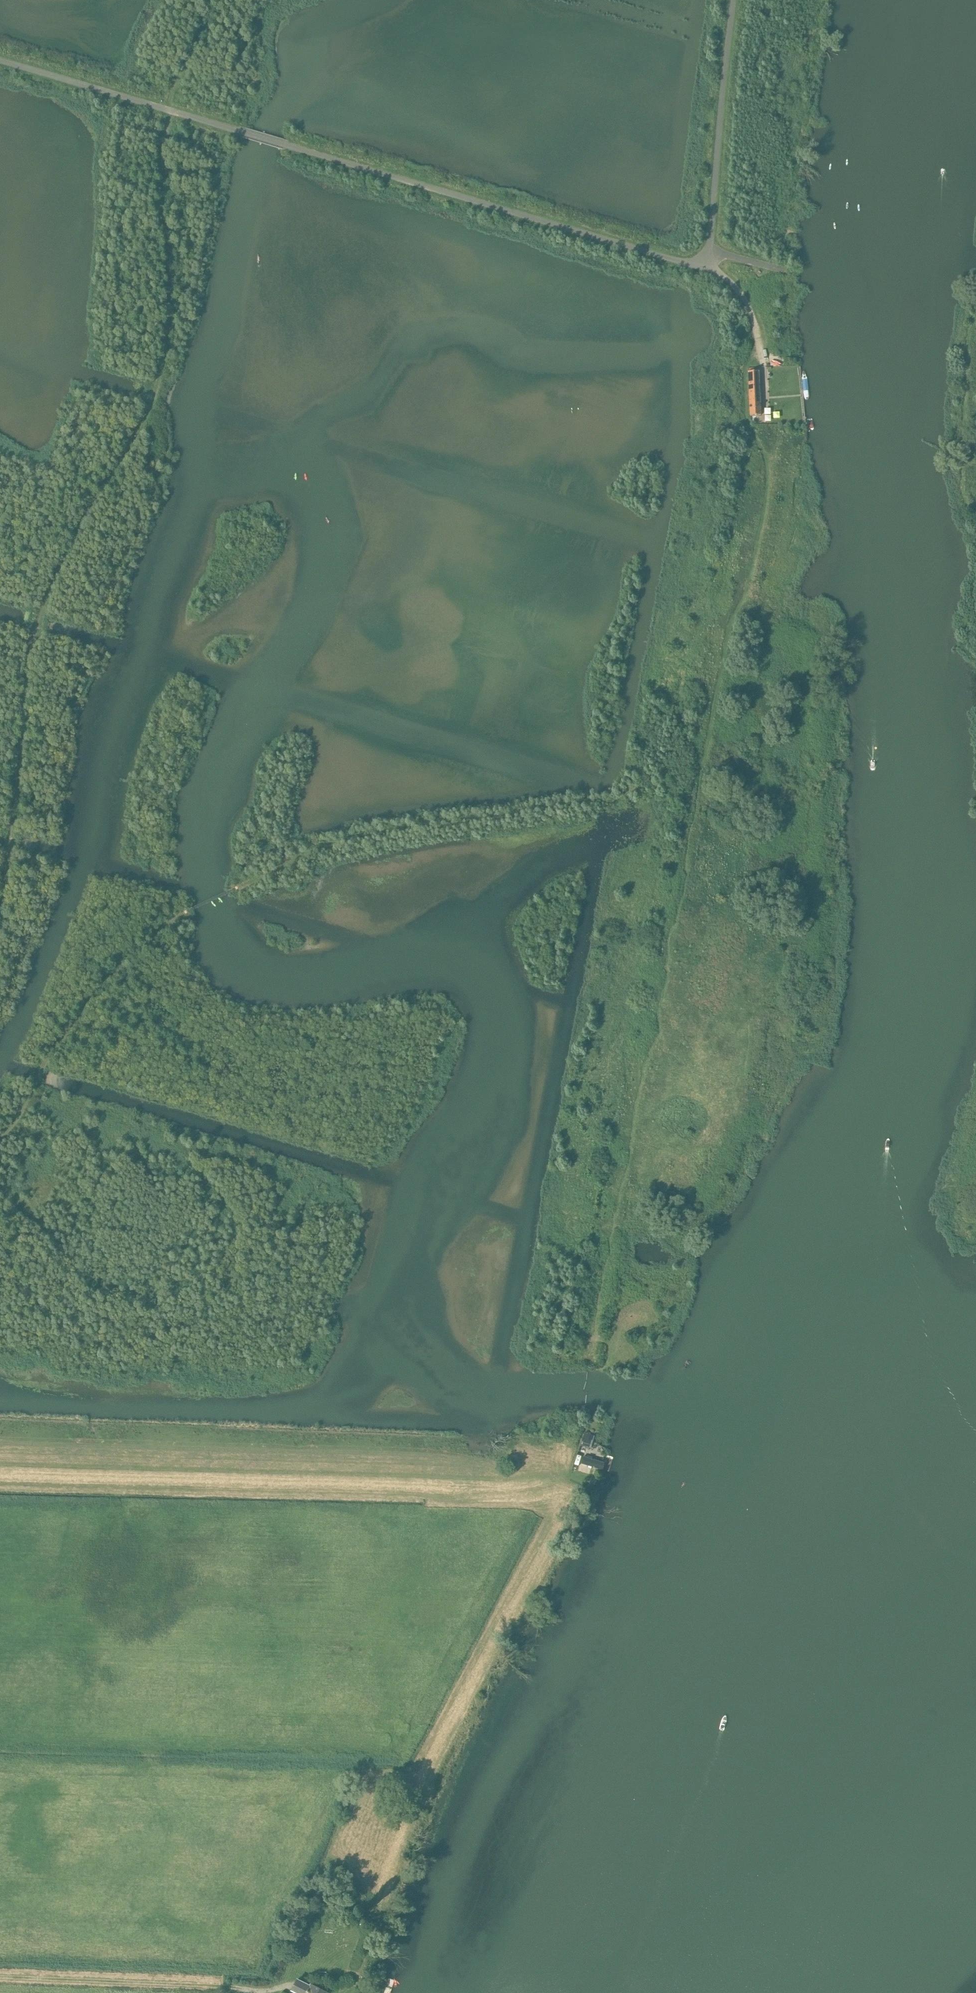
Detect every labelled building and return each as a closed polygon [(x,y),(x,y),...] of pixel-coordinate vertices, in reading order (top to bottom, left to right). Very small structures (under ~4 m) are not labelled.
[(760,370),(748,370),(750,413),(761,412),(760,370)] [(585,1432),(581,1445),(591,1448),(595,1436),(590,1434),(591,1433),(586,1431),(586,1432),(585,1432)] [(605,1464),(583,1457),(581,1464),(602,1471),(605,1464)] [(321,1990),(311,1985),(310,1986),(297,1980),(292,1990),(290,1991),(294,1992),(328,1992),(321,1990)]
